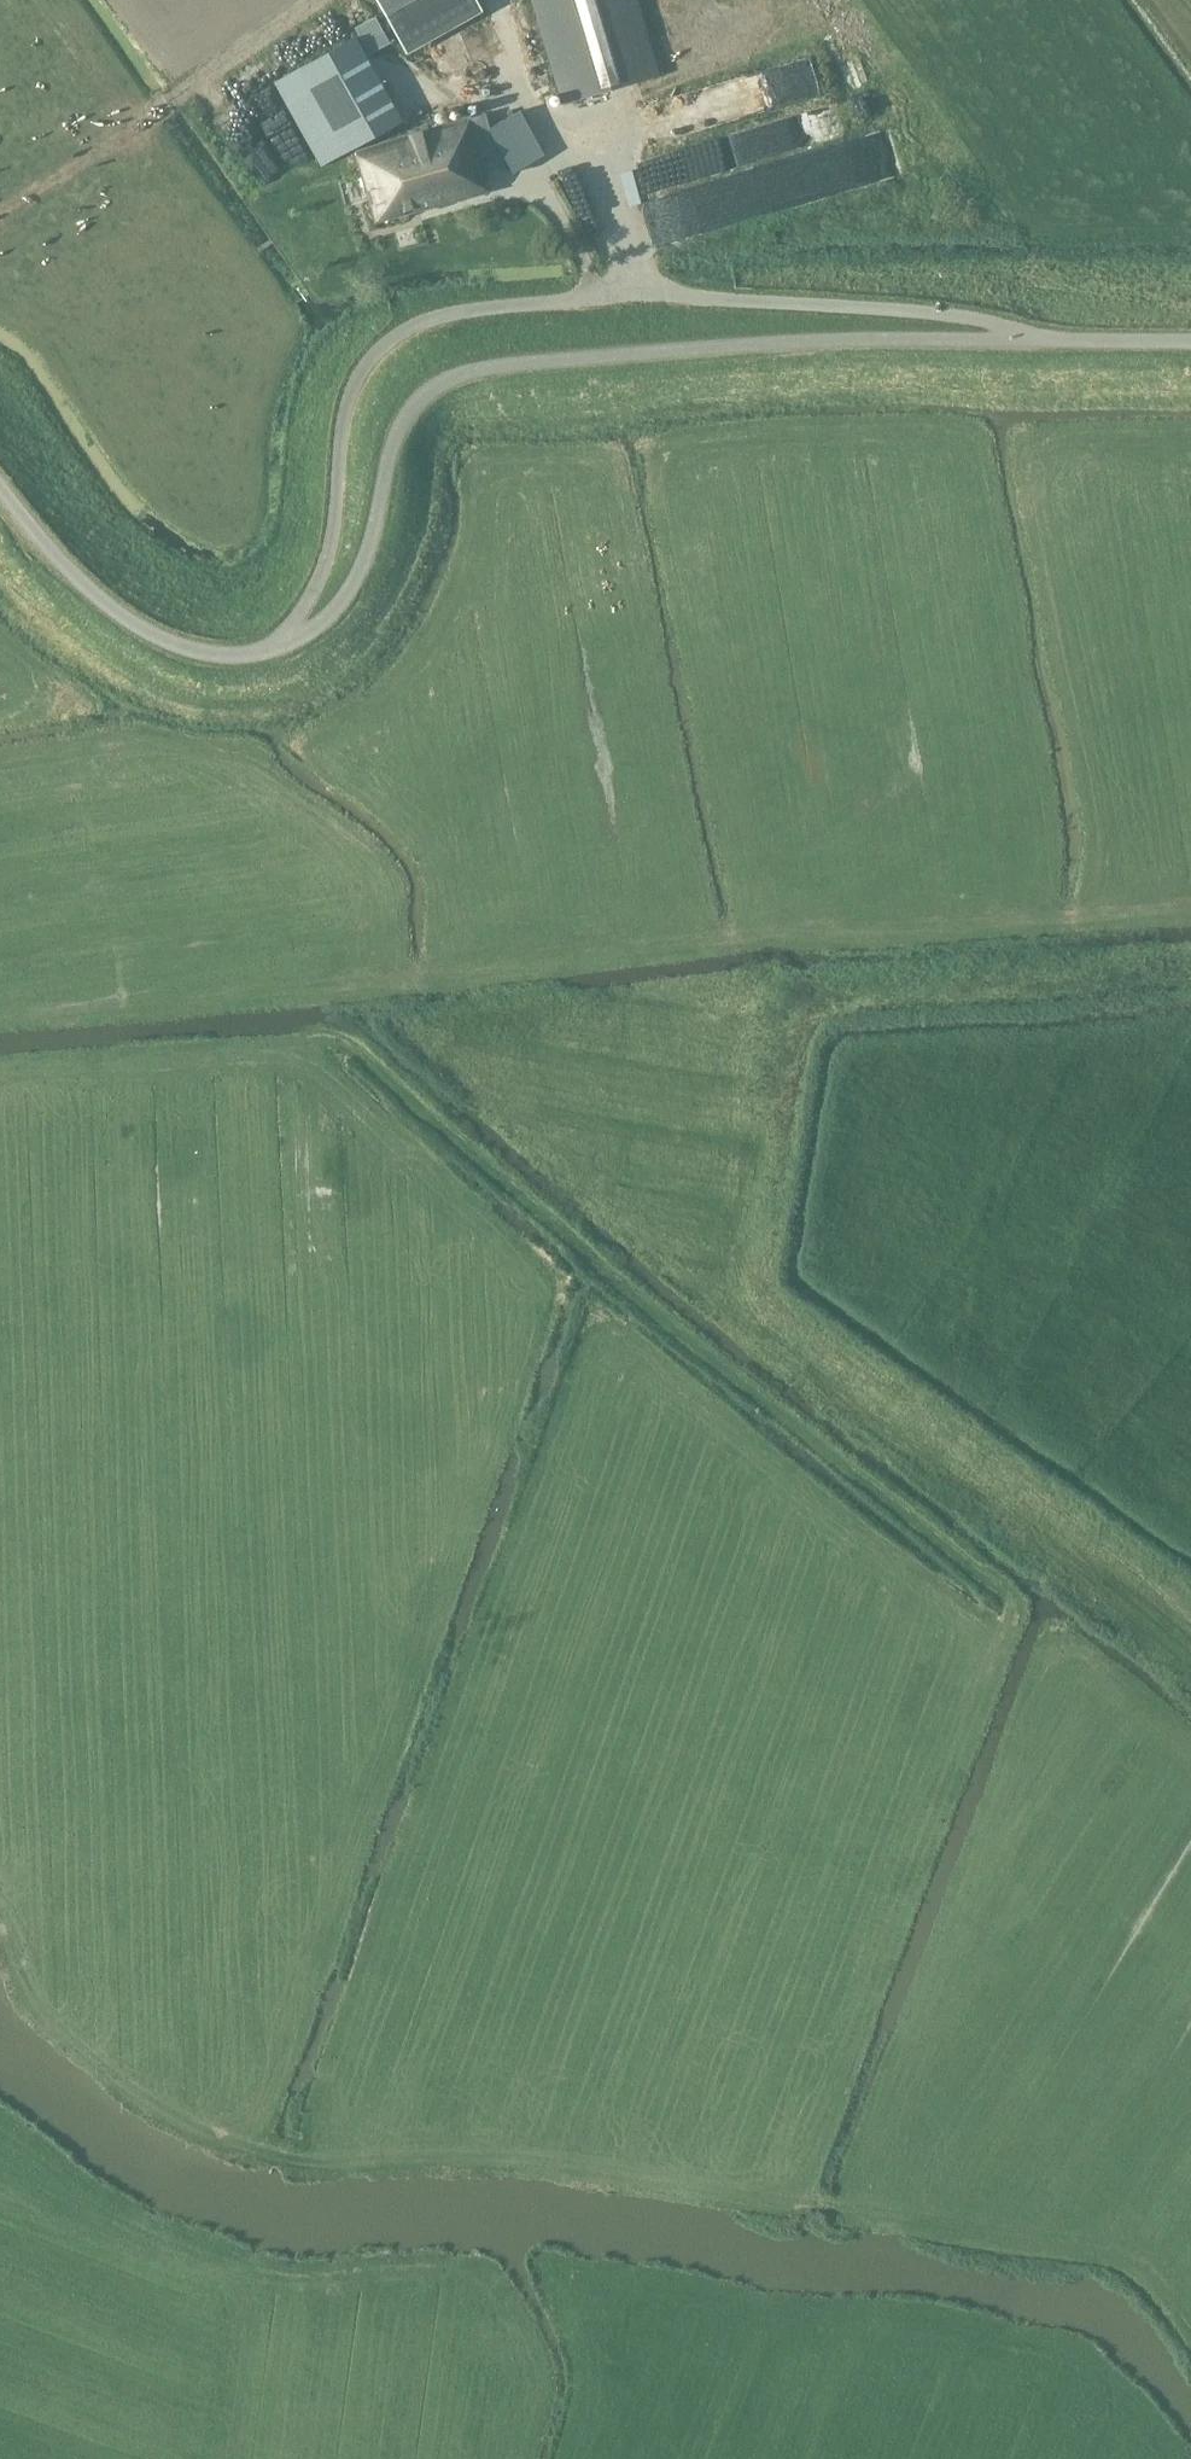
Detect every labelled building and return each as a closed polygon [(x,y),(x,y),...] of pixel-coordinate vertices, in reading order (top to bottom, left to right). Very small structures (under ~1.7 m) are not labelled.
[(402,49),(479,6),(475,0),(375,0),(402,49)] [(560,105),(657,75),(635,0),(530,0),(560,105)] [(379,31),(373,19),(354,28),(360,40),(379,31)] [(381,32),(361,43),(367,54),(387,43),(381,32)] [(320,165),(345,152),(401,121),(354,38),(274,80),(320,165)] [(785,86),(781,69),(685,90),(689,109),(702,106),(704,115),(809,92),(807,82),(785,86)] [(487,191),(479,166),(503,160),(511,173),(542,155),(519,110),(488,128),(484,113),(353,151),(374,222),(487,191)]
